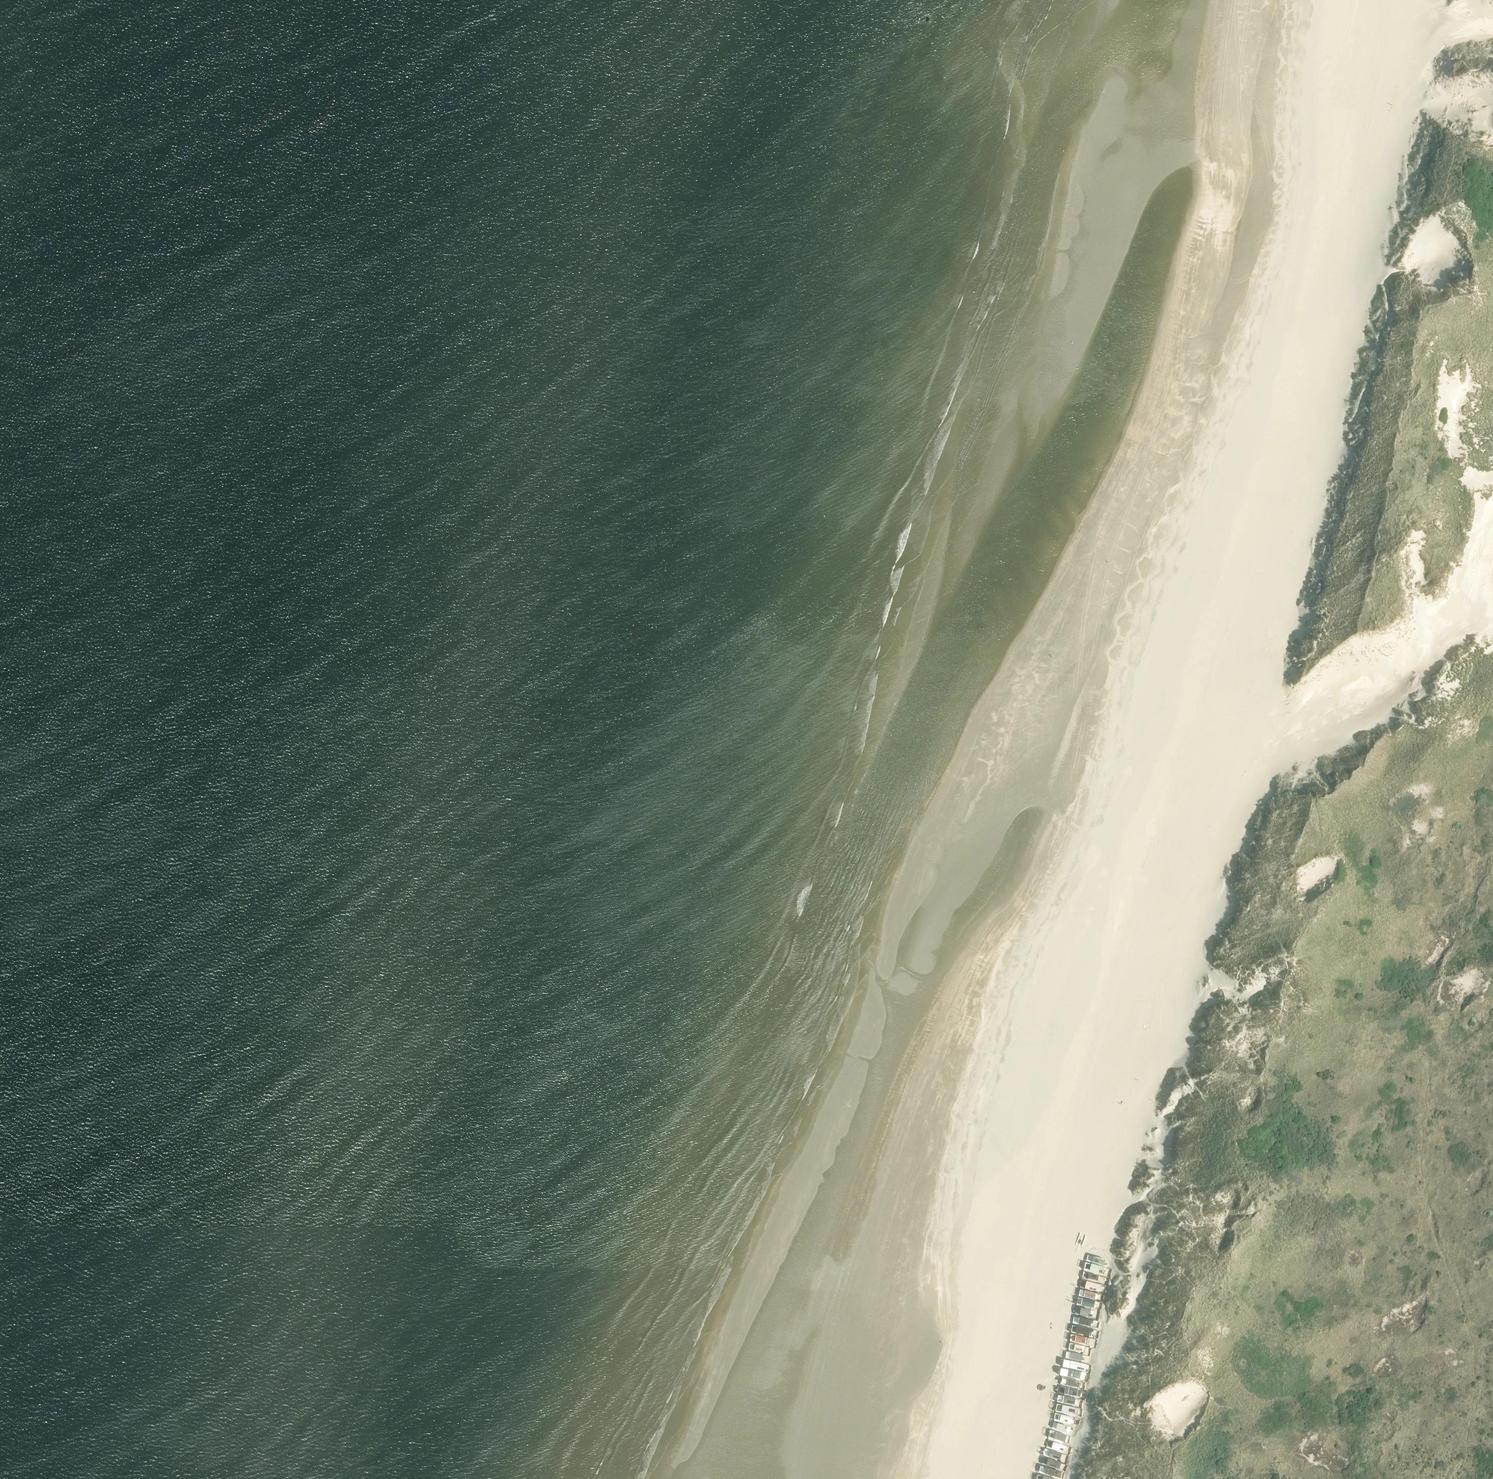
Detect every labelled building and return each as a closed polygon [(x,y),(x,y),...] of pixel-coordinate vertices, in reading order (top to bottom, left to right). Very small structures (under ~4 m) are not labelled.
[(1096,1296),(1098,1297),(1099,1288),(1086,1287),(1084,1302),(1095,1303),(1096,1296)] [(1081,1320),(1091,1321),(1093,1306),(1082,1305),(1081,1320)] [(1073,1321),(1058,1416),(1062,1417),(1061,1426),(1072,1428),(1076,1403),(1082,1403),(1085,1386),(1082,1386),(1083,1376),(1087,1376),(1090,1360),(1084,1359),(1086,1349),(1087,1349),(1091,1323),(1073,1321)] [(1065,1427),(1060,1427),(1061,1417),(1055,1417),(1053,1434),(1064,1435),(1065,1427)]
